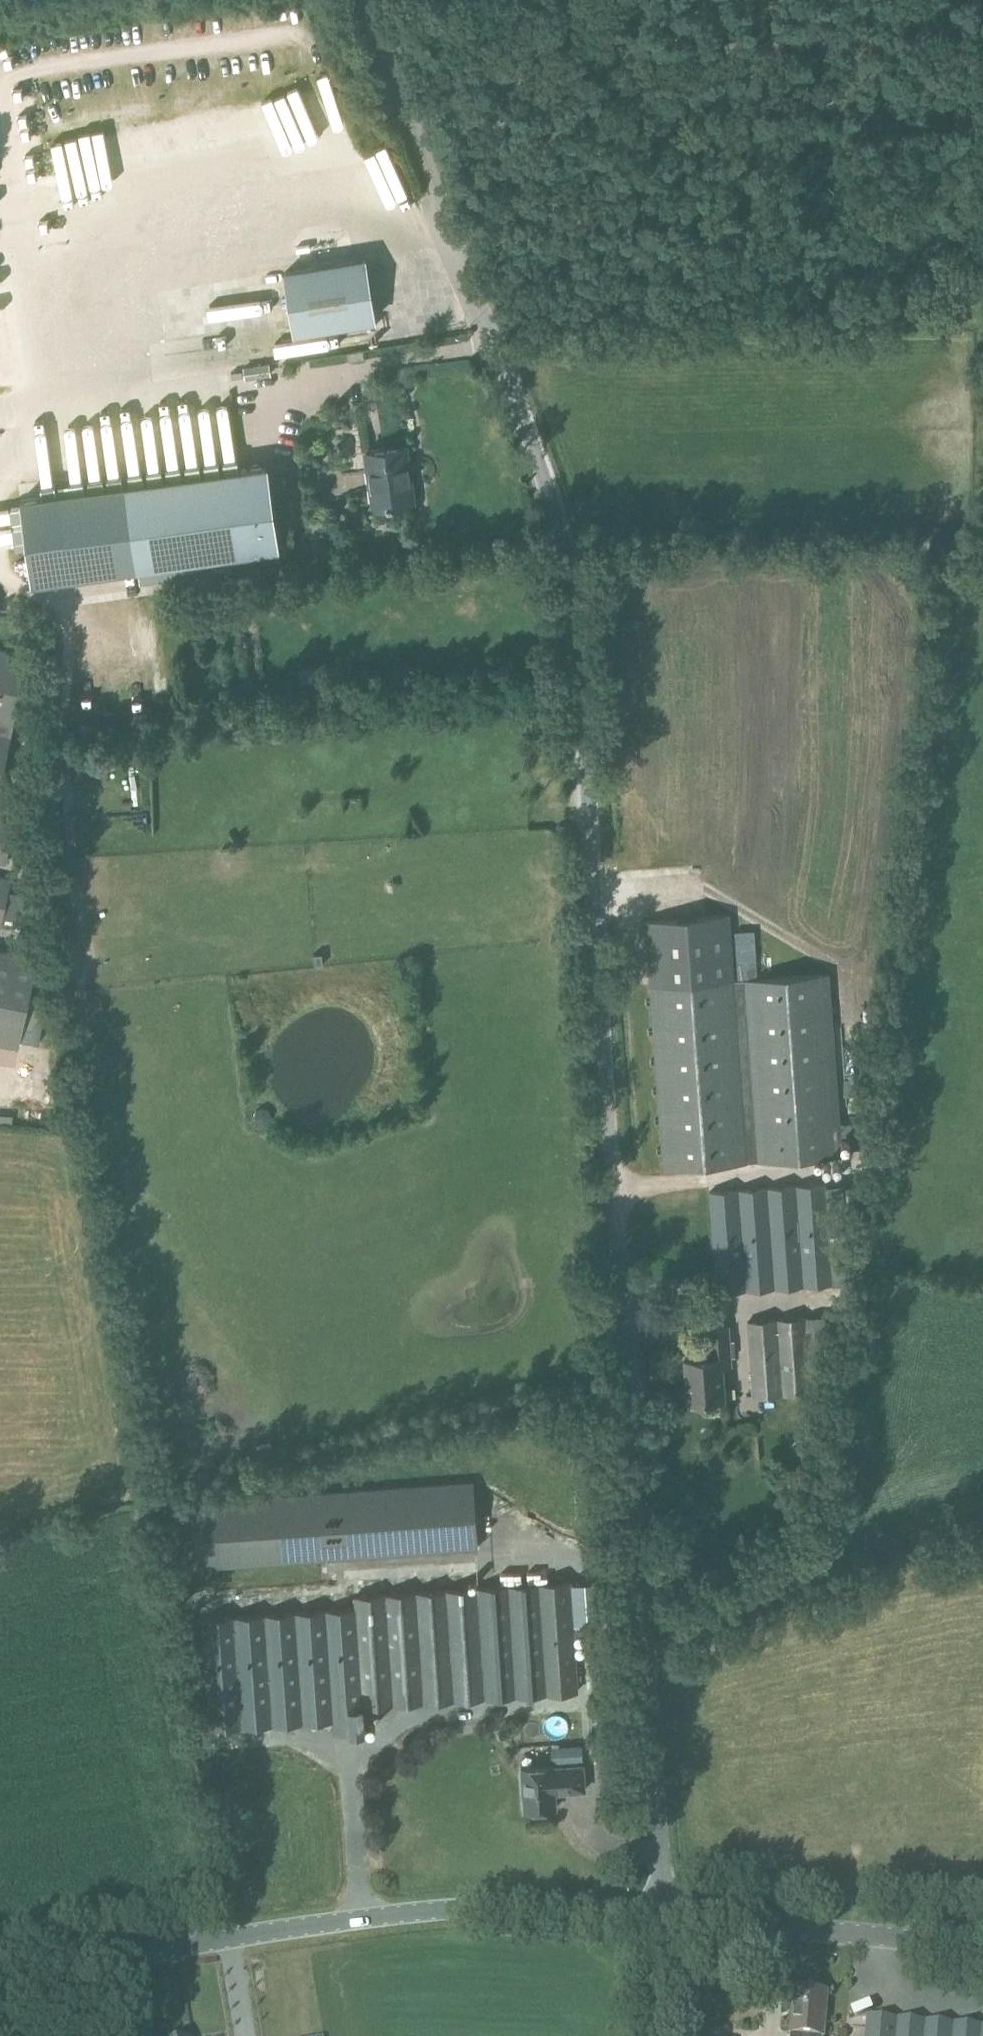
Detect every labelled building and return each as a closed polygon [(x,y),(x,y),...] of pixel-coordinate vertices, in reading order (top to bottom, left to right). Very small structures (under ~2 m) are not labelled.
[(214,99),(224,127),(235,123),(224,95),(214,99)] [(272,95),(263,99),(282,146),(292,142),(272,95)] [(149,159),(160,155),(147,121),(136,125),(149,159)] [(129,183),(106,134),(90,141),(87,133),(76,138),(100,188),(113,182),(116,189),(129,183)] [(71,139),(57,145),(55,141),(44,146),(66,199),(92,188),(71,139)] [(175,170),(184,164),(170,139),(161,145),(175,170)] [(349,157),(369,210),(405,196),(386,148),(373,153),(371,149),(349,157)] [(285,272),(294,331),(375,318),(371,291),(374,290),(373,285),(370,286),(366,259),(285,272)] [(269,363),(244,367),(246,377),(270,373),(269,363)] [(406,446),(365,451),(373,507),(414,502),(406,446)] [(277,546),(266,466),(59,494),(72,574),(212,555),(215,571),(255,565),(254,549),(277,546)] [(0,727),(4,727),(11,694),(10,693),(18,648),(0,645),(0,727)] [(715,887),(718,941),(739,940),(738,918),(822,914),(821,882),(715,887)] [(16,1047),(35,958),(0,950),(0,1044),(16,1047)] [(829,973),(650,986),(663,1167),(842,1154),(829,973)] [(843,1181),(709,1190),(715,1274),(716,1292),(850,1283),(843,1181)] [(834,1315),(747,1320),(752,1396),(825,1392),(834,1315)] [(729,1327),(707,1328),(709,1357),(685,1358),(688,1400),(724,1398),(722,1360),(731,1359),(729,1327)] [(727,1381),(728,1397),(749,1396),(748,1380),(727,1381)] [(473,1481),(195,1501),(200,1567),(477,1548),(473,1481)] [(204,1620),(211,1728),(333,1720),(334,1731),(365,1729),(364,1706),(581,1688),(580,1682),(596,1681),(595,1656),(579,1657),(576,1621),(605,1619),(601,1579),(353,1597),(355,1609),(204,1620)] [(554,1788),(584,1786),(582,1761),(520,1765),(523,1806),(555,1804),(554,1788)] [(790,2035),(822,2035),(827,1993),(795,1990),(790,2035)] [(867,2016),(865,2035),(982,2035),(982,2026),(867,2016)]
